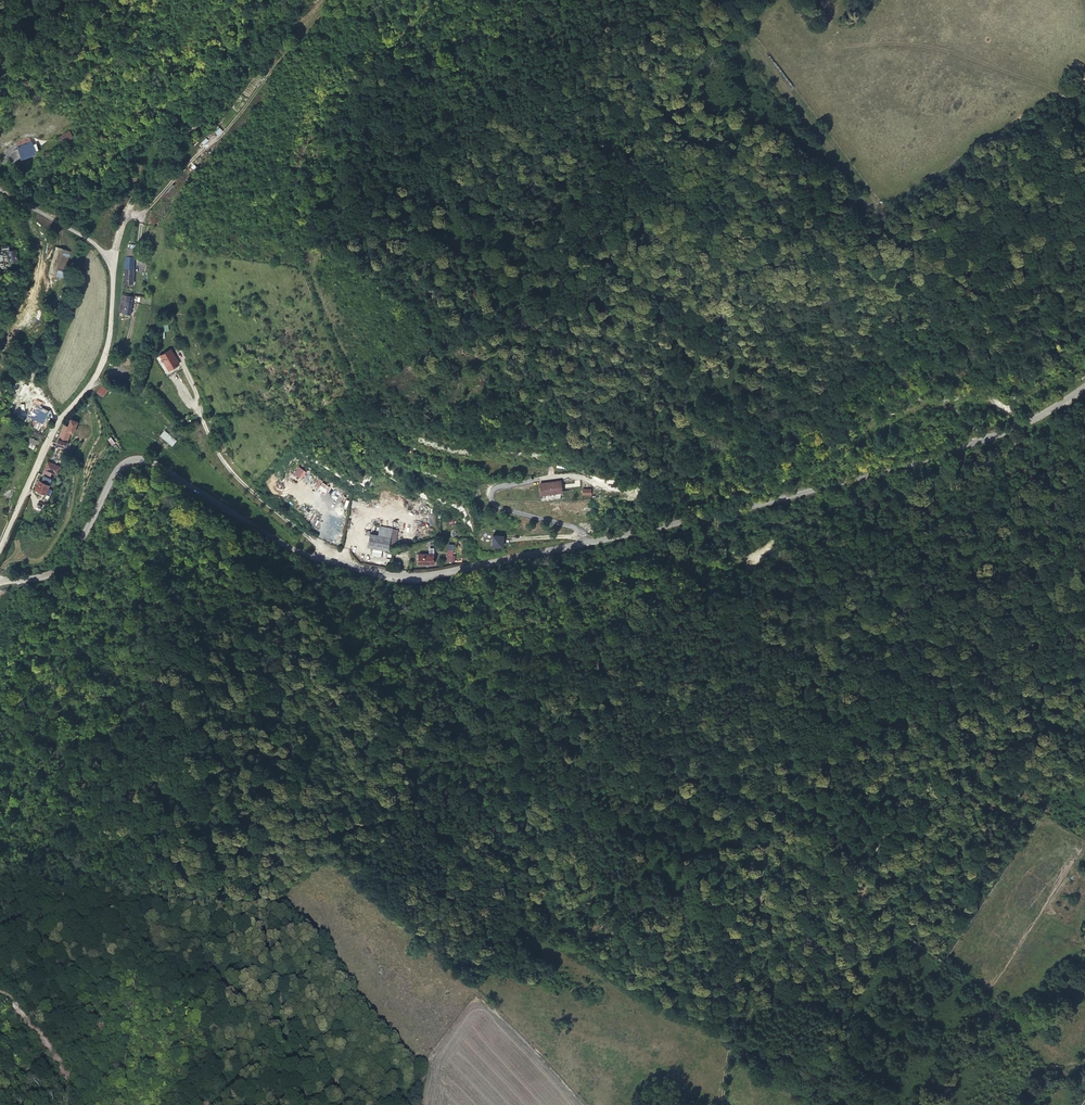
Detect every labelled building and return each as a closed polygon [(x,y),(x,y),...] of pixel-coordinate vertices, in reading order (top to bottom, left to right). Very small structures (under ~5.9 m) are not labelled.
[(62,142),(71,136),(68,131),(59,137),(62,142)] [(29,138),(16,143),(21,157),(34,152),(34,151),(38,150),(36,143),(31,145),(29,138)] [(3,243),(0,244),(0,263),(1,267),(7,265),(6,260),(12,258),(9,248),(4,249),(3,243)] [(60,278),(67,253),(54,249),(47,274),(60,278)] [(126,259),(124,286),(131,286),(133,259),(128,259),(126,259)] [(134,300),(124,298),(121,314),(131,316),(134,300)] [(158,354),(167,371),(177,365),(169,349),(158,354)] [(101,385),(96,392),(103,397),(107,390),(101,385)] [(39,422),(44,411),(33,406),(28,417),(39,422)] [(59,443),(65,446),(75,425),(71,423),(70,426),(67,425),(59,443)] [(30,437),(26,446),(32,448),(36,440),(30,437)] [(316,480),(306,474),(307,472),(298,467),(294,473),(313,485),(316,480)] [(559,478),(541,481),(543,492),(561,488),(559,478)] [(36,487),(46,493),(50,485),(39,480),(36,487)] [(373,531),(370,545),(391,548),(393,534),(373,531)] [(418,553),(418,563),(433,562),(433,549),(429,549),(429,553),(418,553)] [(1082,806),(1068,798),(1065,804),(1078,812),(1082,806)] [(1046,815),(1051,807),(1048,805),(1043,813),(1046,815)]
